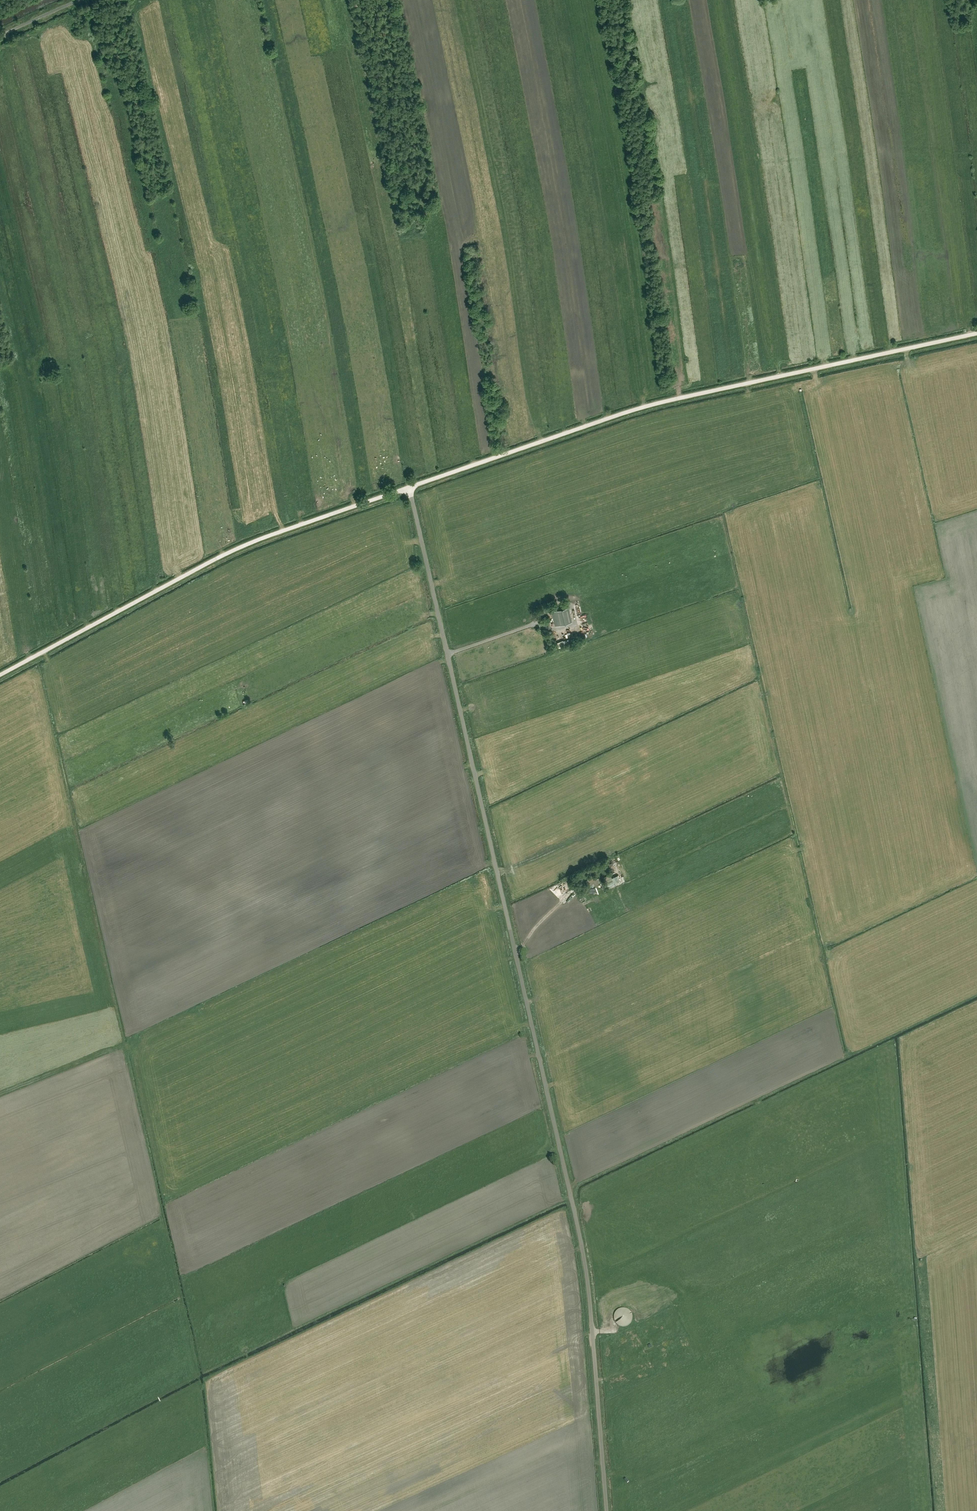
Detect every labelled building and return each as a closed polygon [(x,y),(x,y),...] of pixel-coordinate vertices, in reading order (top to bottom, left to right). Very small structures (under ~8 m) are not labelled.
[(555,626),(572,622),(569,608),(552,612),(555,626)] [(599,883),(601,881),(599,878),(597,879),(595,874),(589,877),(590,879),(586,881),(588,886),(587,887),(588,889),(599,883)] [(603,877),(605,881),(608,887),(615,884),(610,874),(603,877)] [(632,1318),(632,1316),(632,1315),(632,1314),(631,1312),(630,1311),(629,1310),(627,1309),(626,1309),(624,1308),(622,1308),(621,1308),(619,1309),(617,1310),(616,1311),(614,1314),(614,1316),(614,1318),(615,1321),(616,1323),(618,1325),(620,1326),(622,1327),(625,1327),(627,1326),(629,1325),(631,1322),(632,1320),(632,1318)]
